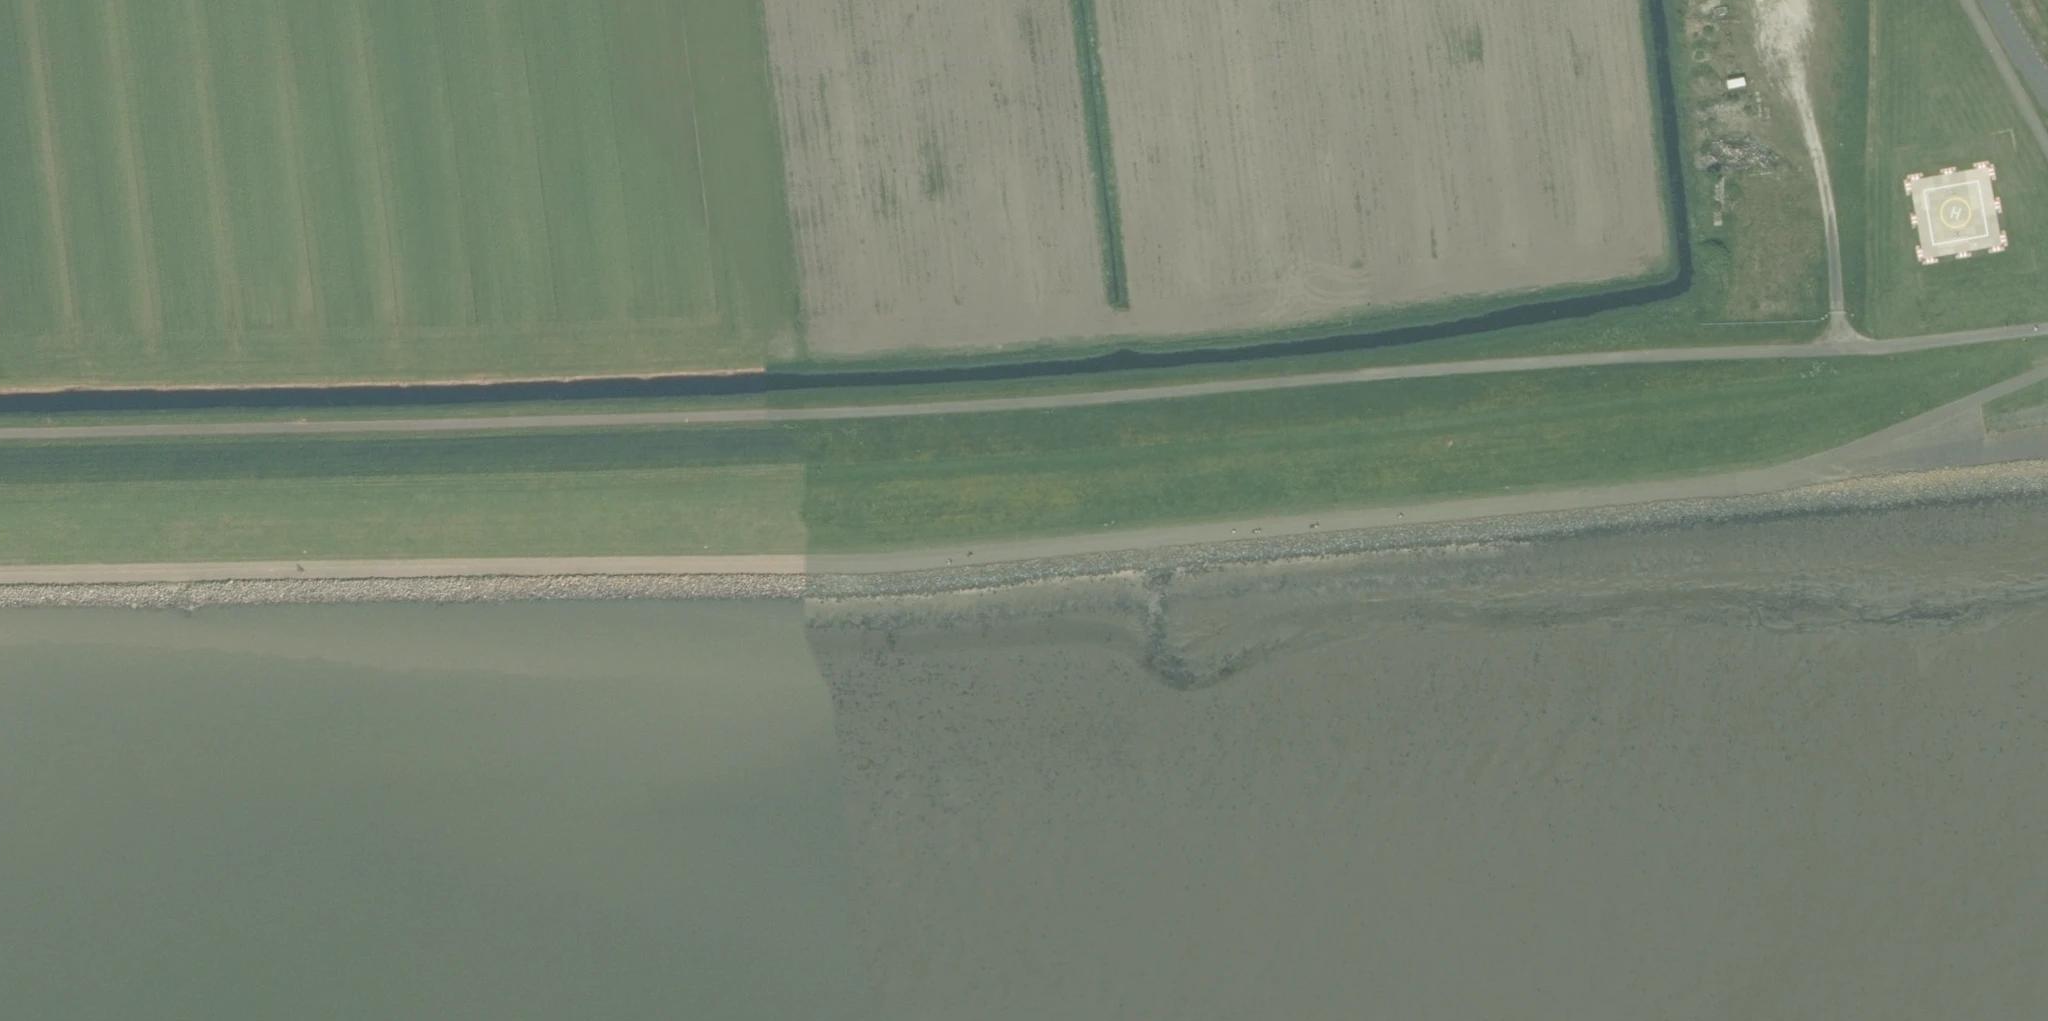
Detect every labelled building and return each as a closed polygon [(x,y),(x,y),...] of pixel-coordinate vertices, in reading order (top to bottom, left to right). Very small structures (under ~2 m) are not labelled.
[(1921,221),(1927,256),(2005,243),(1992,167),(1946,174),(1948,186),(1930,189),(1935,218),(1921,221)]
